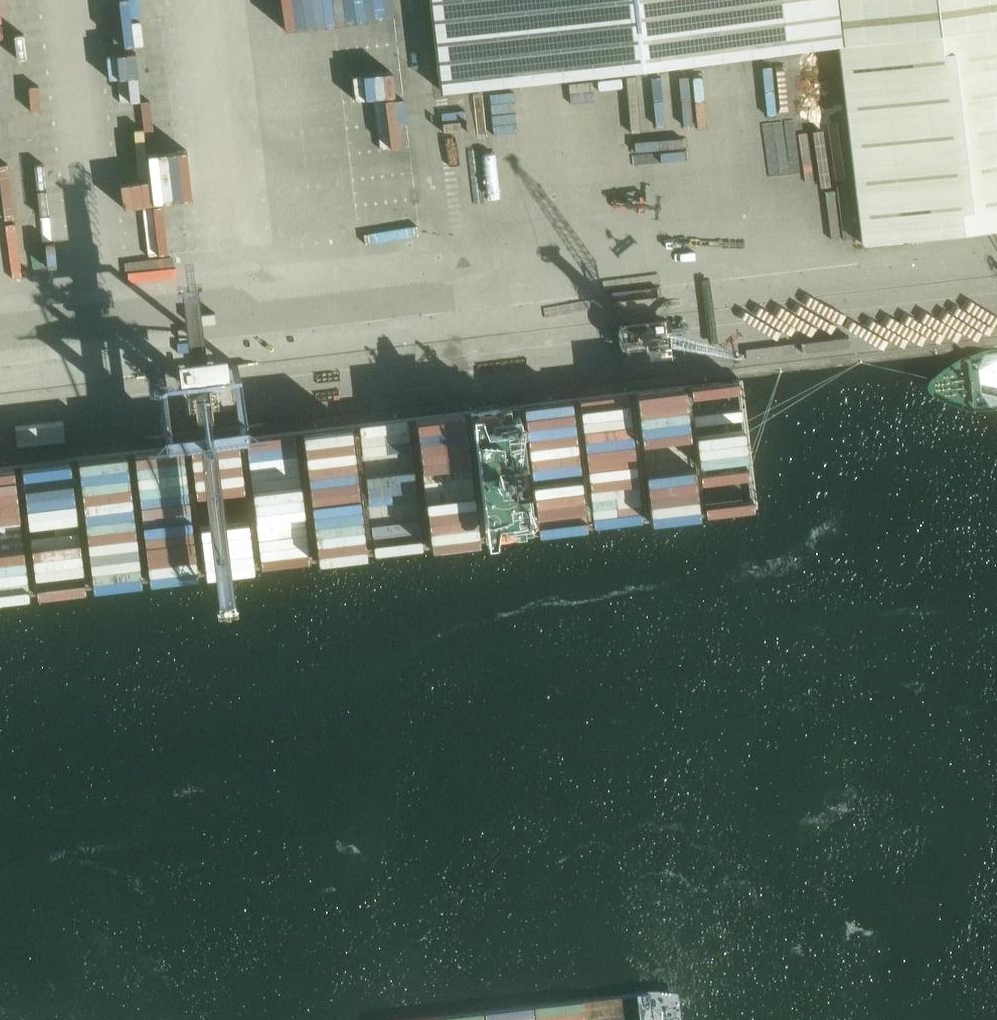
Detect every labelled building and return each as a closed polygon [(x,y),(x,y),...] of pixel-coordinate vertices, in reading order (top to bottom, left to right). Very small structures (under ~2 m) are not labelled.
[(442,92),(838,45),(833,0),(431,0),(442,92)] [(838,45),(861,243),(996,227),(996,0),(833,0),(838,45)]
